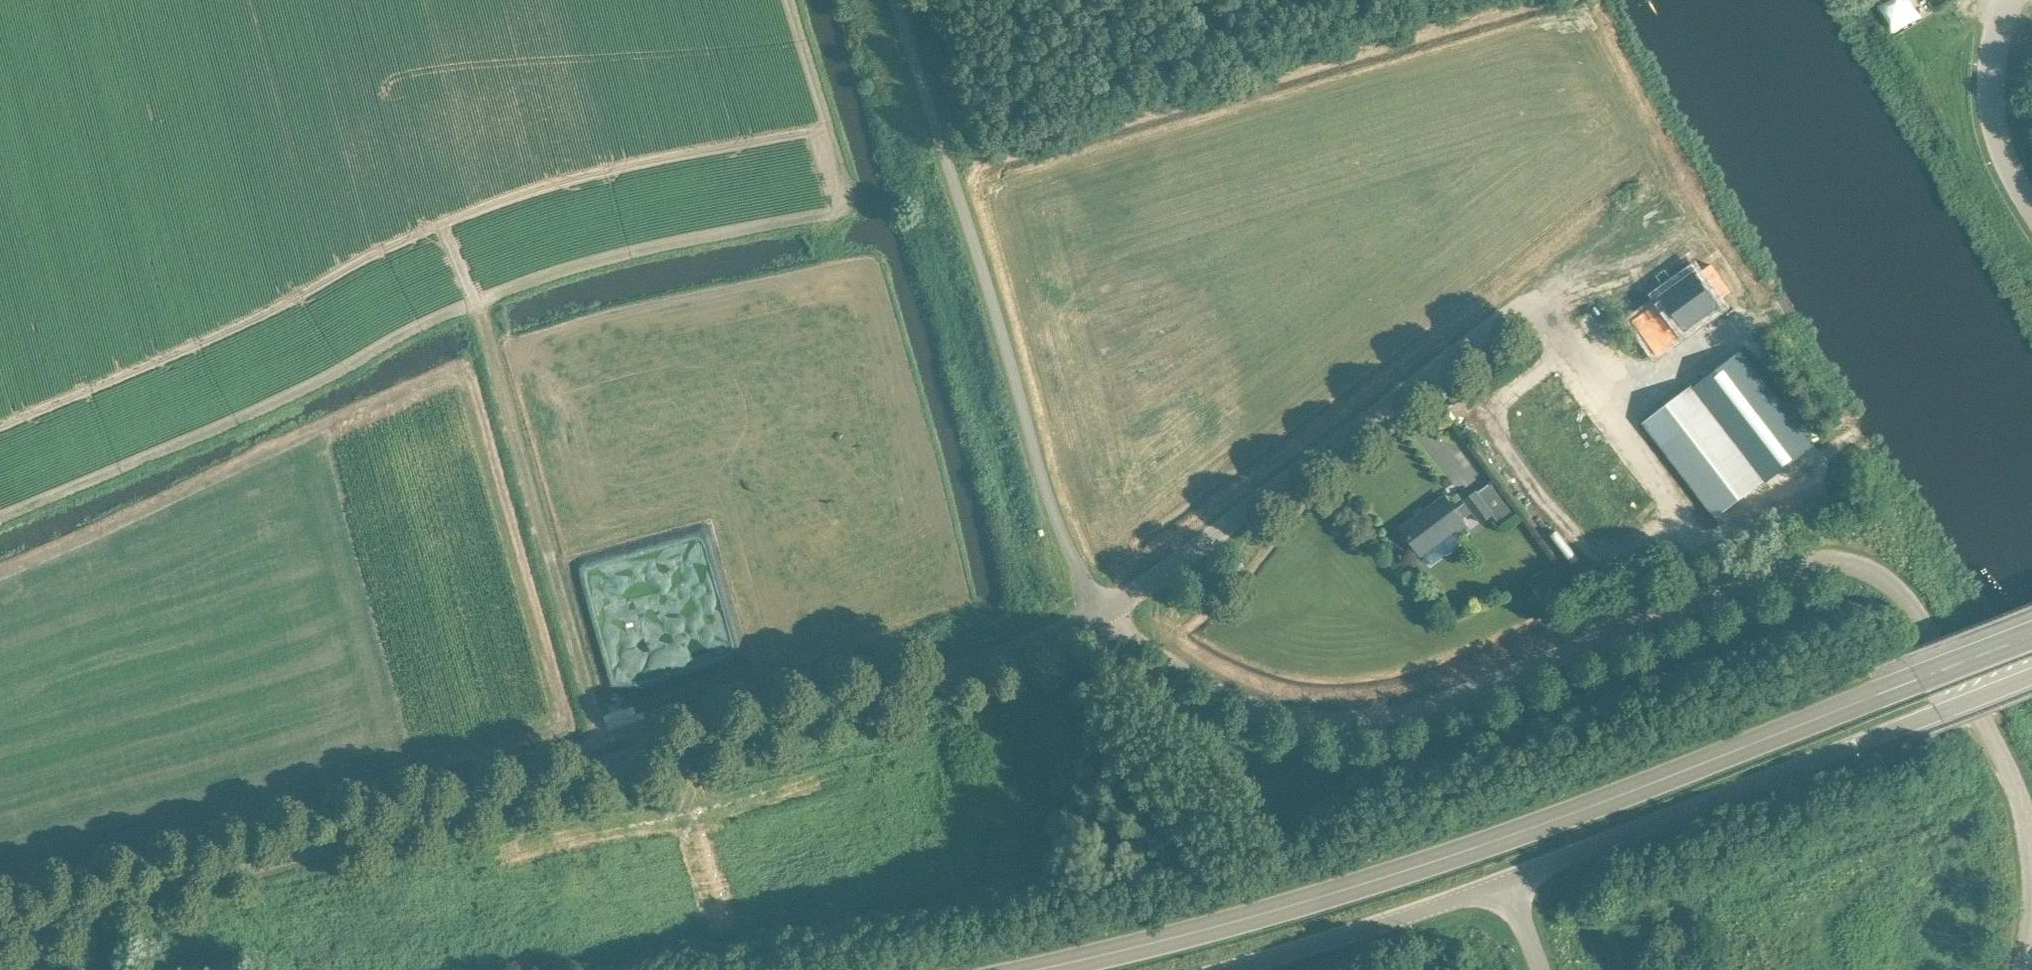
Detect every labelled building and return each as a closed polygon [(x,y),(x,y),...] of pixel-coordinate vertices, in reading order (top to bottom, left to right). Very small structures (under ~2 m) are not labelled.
[(1903,19),(1881,17),(1879,44),(1901,45),(1903,19)] [(1665,299),(1635,321),(1657,352),(1687,331),(1686,329),(1718,306),(1716,302),(1729,293),(1710,267),(1697,276),(1694,273),(1662,296),(1665,299)] [(1691,385),(1643,423),(1704,502),(1716,518),(1764,480),(1766,482),(1814,446),(1740,350),(1693,387),(1691,385)] [(1541,427),(1530,425),(1527,443),(1538,444),(1541,427)] [(1456,511),(1445,496),(1402,528),(1421,555),(1464,523),(1462,520),(1474,512),(1482,522),(1494,513),(1501,522),(1514,513),(1493,484),(1481,493),(1480,490),(1465,501),(1466,503),(1456,511)] [(1548,584),(1534,590),(1539,602),(1553,596),(1548,584)]
